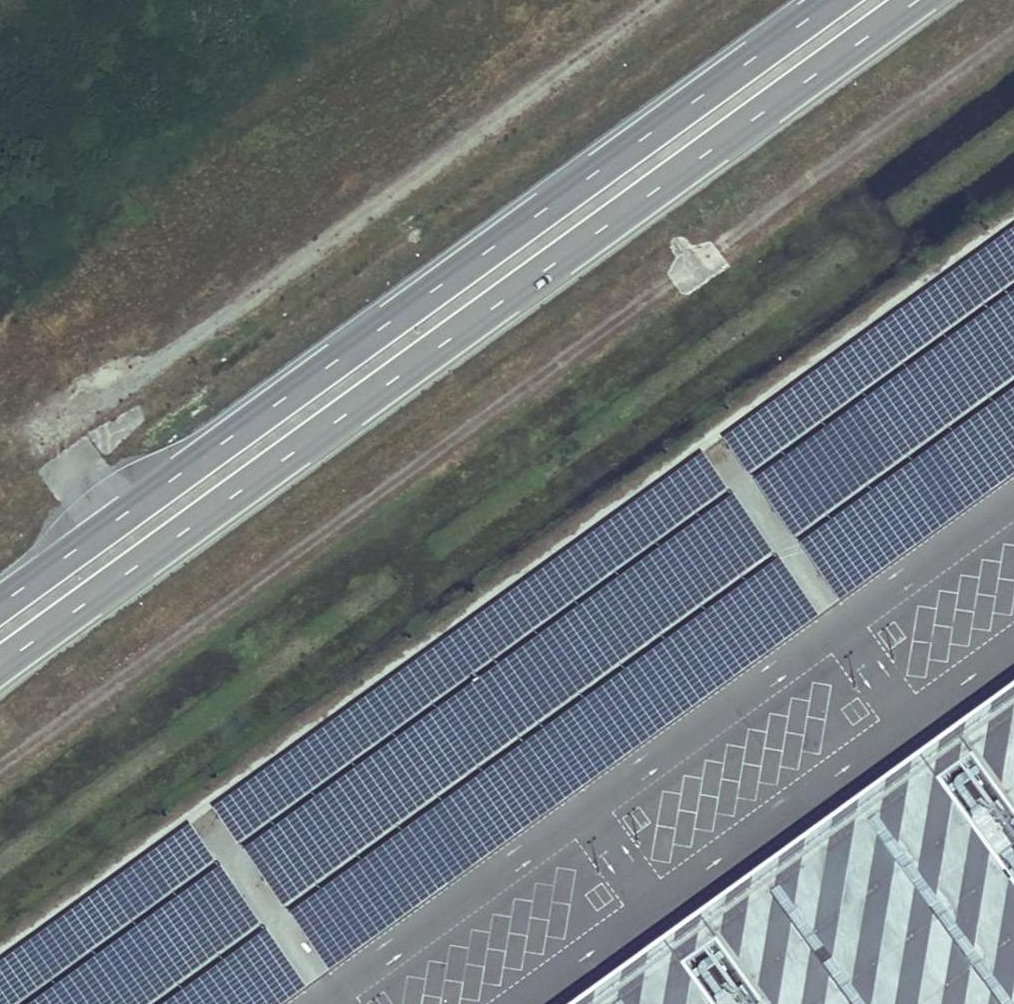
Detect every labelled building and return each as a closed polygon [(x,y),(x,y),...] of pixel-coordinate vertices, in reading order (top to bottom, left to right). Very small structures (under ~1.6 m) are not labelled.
[(1013,293),(1013,233),(729,440),(757,481),(1013,293)] [(765,487),(803,539),(1013,385),(1013,305),(765,487)] [(1013,480),(1013,399),(806,551),(845,603),(1013,480)] [(252,852),(733,501),(704,461),(224,811),(252,852)] [(296,913),(777,563),(738,510),(257,861),(296,913)] [(338,975),(818,624),(780,572),(299,923),(338,975)] [(588,1003),(1013,1003),(1013,694),(588,1003)] [(229,865),(201,828),(0,974),(0,1003),(38,1003),(229,865)] [(273,928),(236,879),(66,1003),(171,1003),(273,928)] [(313,993),(276,943),(193,1003),(297,1003),(313,993)]
